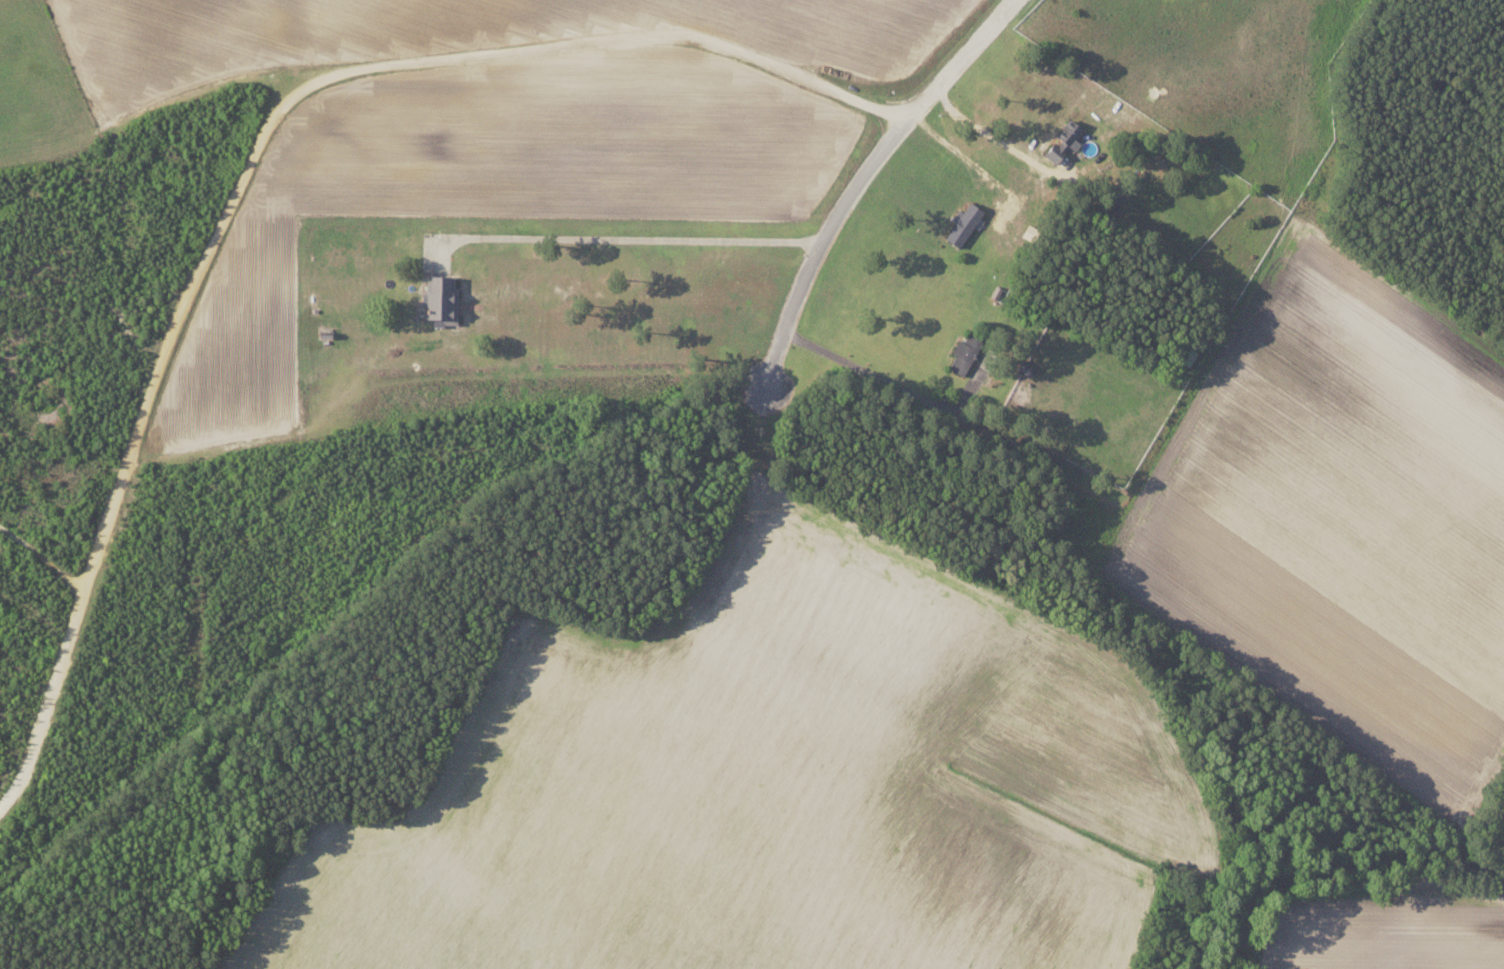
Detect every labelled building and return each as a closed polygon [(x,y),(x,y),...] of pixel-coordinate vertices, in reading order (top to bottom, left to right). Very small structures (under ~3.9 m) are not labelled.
[(1079,144),(1074,140),(1083,129),(1068,118),(1041,154),(1055,165),(1067,149),(1072,153),(1079,144)] [(957,248),(982,212),(968,202),(961,212),(957,209),(949,221),(953,223),(943,239),(957,248)] [(424,292),(427,292),(427,279),(445,279),(445,289),(456,289),(456,325),(431,325),(431,320),(423,320),(423,304),(420,304),(420,295),(424,295),(424,292)] [(962,342),(956,340),(950,354),(954,355),(948,369),(963,376),(980,341),(966,335),(962,342)] [(1029,375),(1033,365),(1020,360),(1016,370),(1029,375)]
